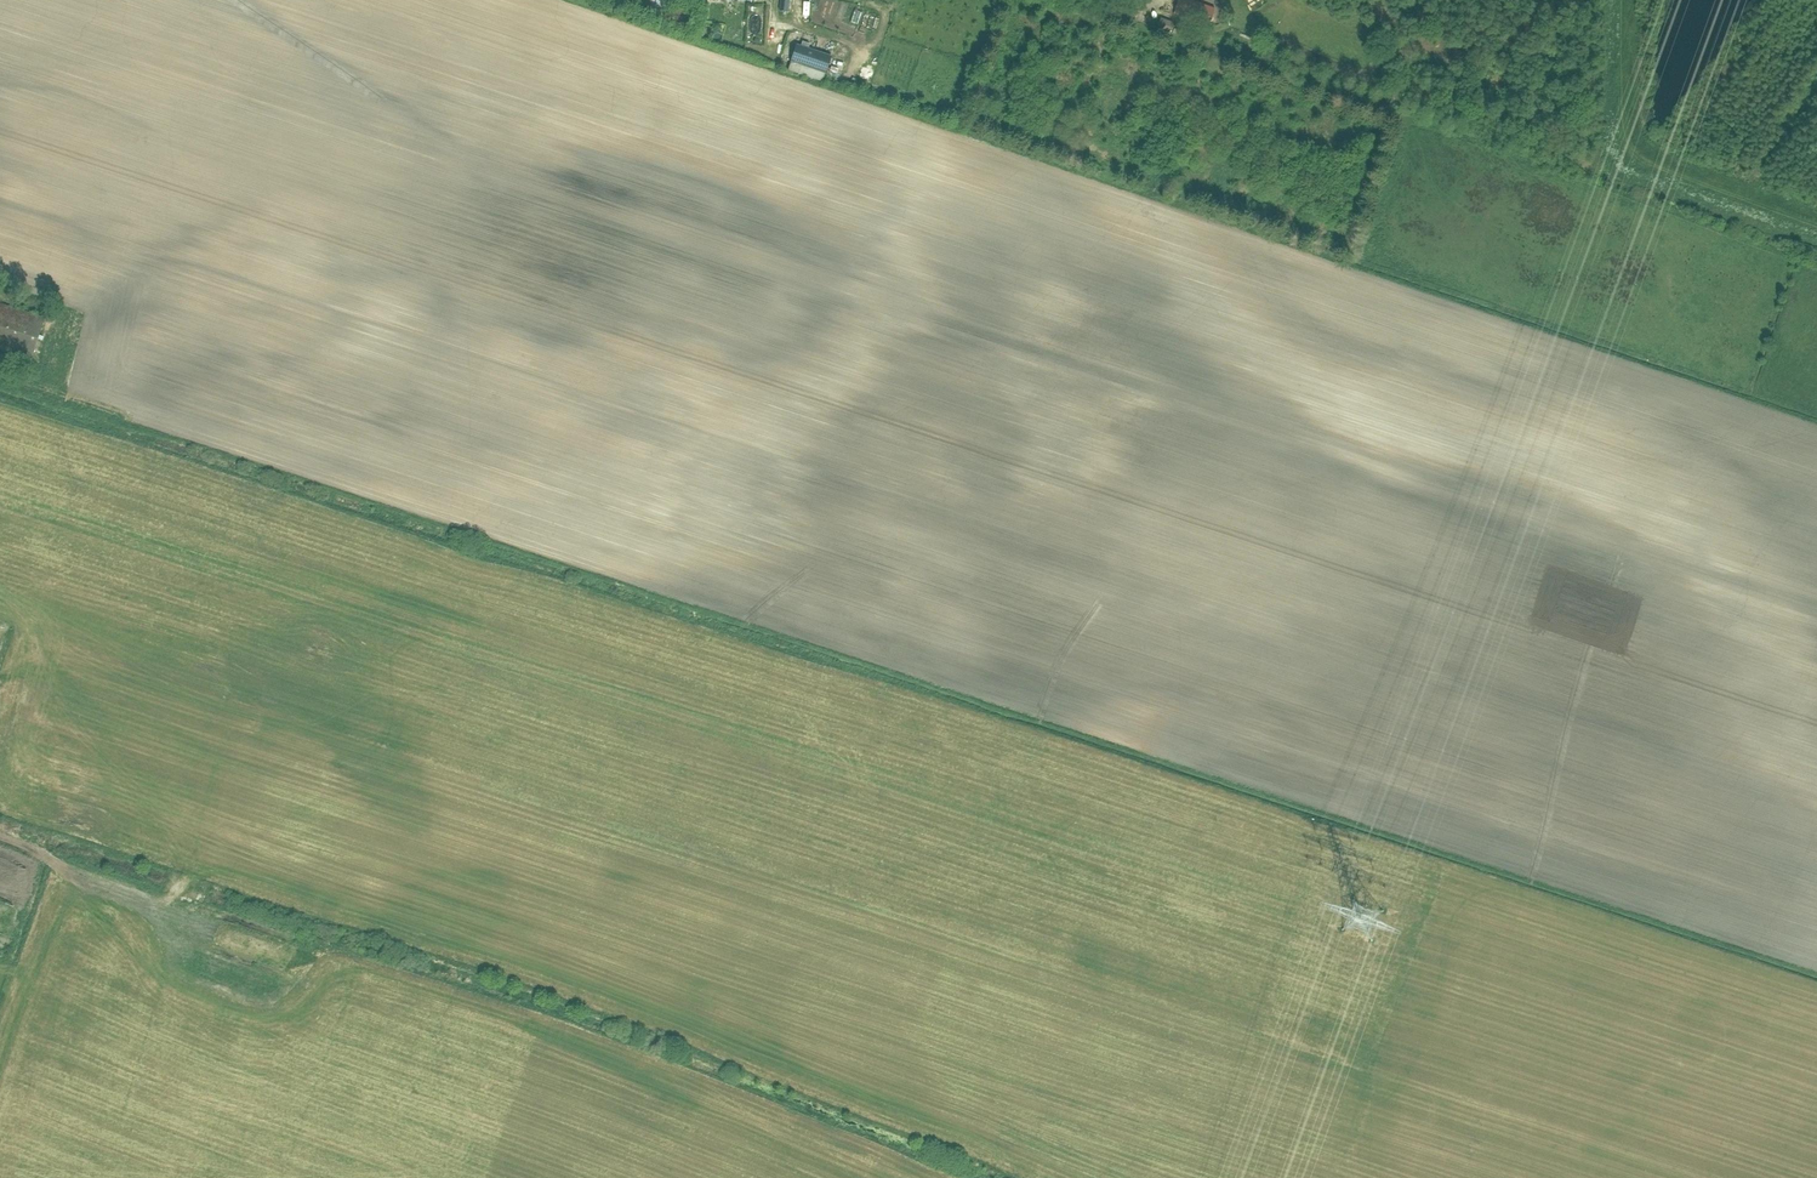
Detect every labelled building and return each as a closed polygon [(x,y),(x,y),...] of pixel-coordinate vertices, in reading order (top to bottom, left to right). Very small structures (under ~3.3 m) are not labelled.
[(789,0),(781,0),(779,11),(787,12),(789,0)] [(1176,0),(1174,0),(1168,17),(1180,21),(1182,15),(1207,24),(1211,12),(1176,0)] [(1390,10),(1386,19),(1393,22),(1397,13),(1390,10)] [(1214,16),(1212,22),(1220,25),(1222,19),(1214,16)] [(1171,33),(1174,22),(1162,18),(1158,29),(1171,33)] [(830,57),(796,45),(791,61),(825,73),(830,57)] [(866,86),(867,78),(844,75),(844,83),(866,86)] [(31,360),(44,318),(0,304),(0,350),(31,360)]
